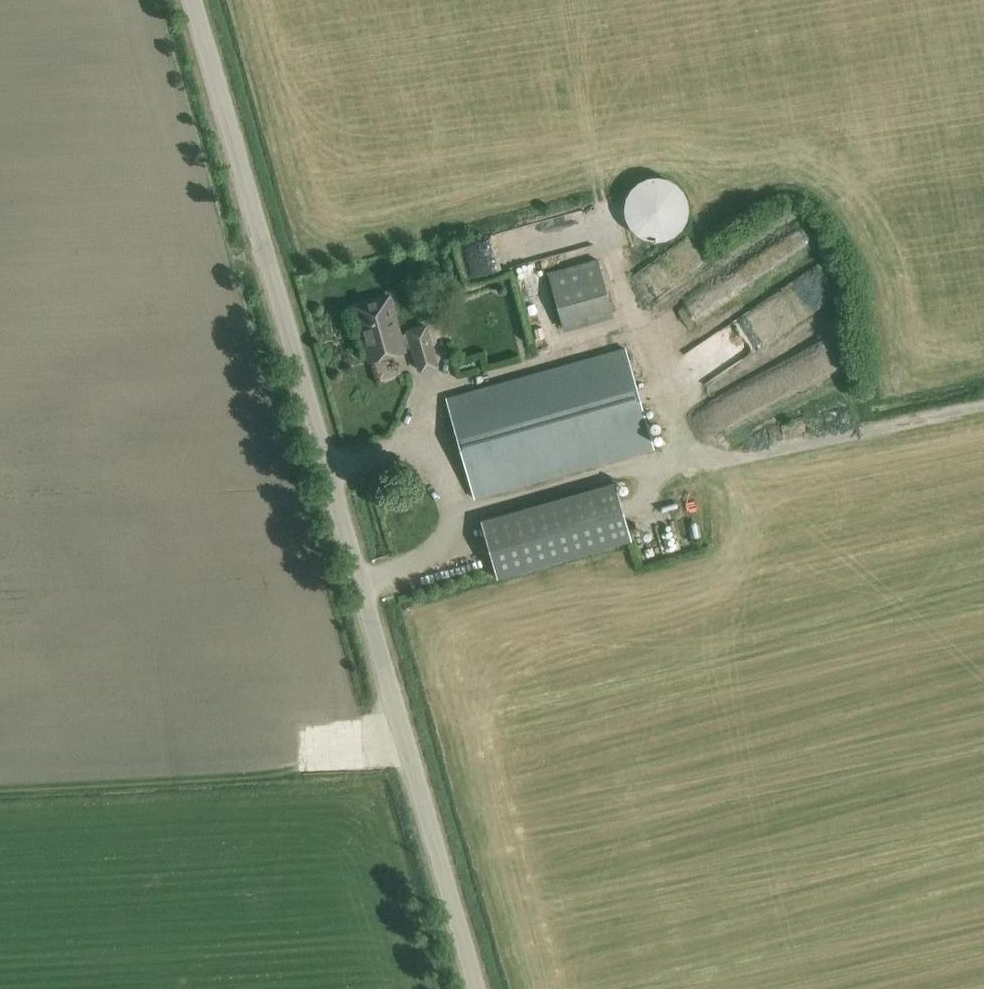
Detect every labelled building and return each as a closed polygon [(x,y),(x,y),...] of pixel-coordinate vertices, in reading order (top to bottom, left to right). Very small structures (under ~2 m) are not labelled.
[(633,186),(630,192),(626,198),(624,208),(626,218),(630,227),(637,234),(647,239),(656,241),(666,239),(675,235),(683,228),(687,220),(689,209),(687,198),(683,188),(676,182),(667,177),(657,175),(647,177),(639,180),(633,186)] [(564,330),(615,316),(599,258),(548,273),(564,330)] [(389,295),(378,298),(359,304),(367,333),(363,334),(370,359),(404,350),(403,346),(412,344),(419,369),(438,364),(426,324),(409,329),(400,332),(389,295)] [(626,348),(466,393),(446,399),(474,497),(654,446),(626,348)] [(616,482),(481,520),(497,578),(632,539),(616,482)]
